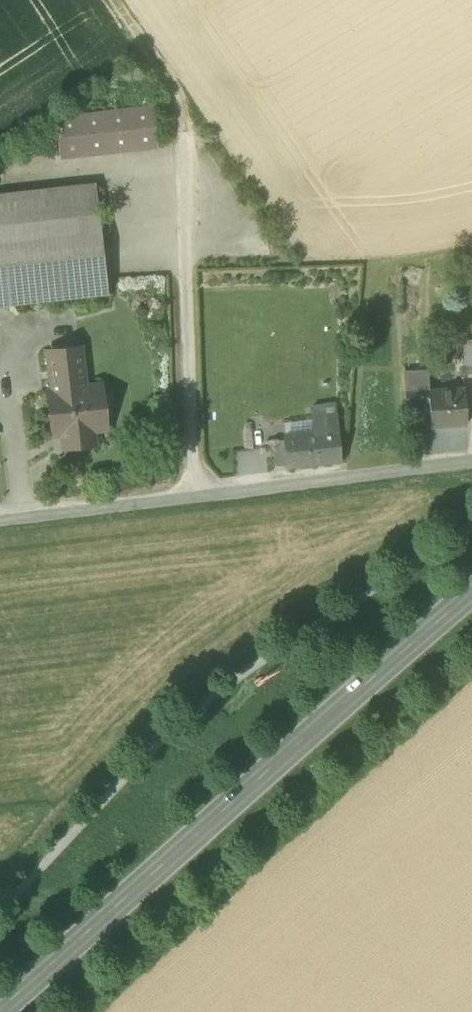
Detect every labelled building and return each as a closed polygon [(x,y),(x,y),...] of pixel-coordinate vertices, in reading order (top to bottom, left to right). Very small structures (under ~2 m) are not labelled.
[(57,118),(61,157),(156,147),(151,108),(57,118)] [(96,184),(16,193),(19,223),(99,214),(96,184)] [(19,223),(16,193),(0,194),(0,225),(19,223)] [(19,223),(0,225),(0,307),(108,295),(99,214),(19,223)] [(63,433),(65,448),(67,448),(66,440),(92,437),(91,430),(106,428),(106,426),(99,427),(95,390),(102,389),(101,387),(83,389),(79,348),(49,352),(53,392),(47,393),(52,434),(63,433)] [(471,374),(471,349),(463,348),(462,374),(471,374)] [(464,390),(429,392),(428,371),(403,372),(405,406),(428,405),(430,426),(466,424),(464,390)] [(106,426),(102,389),(95,390),(99,427),(106,426)] [(311,406),(313,420),(334,417),(333,403),(311,406)] [(285,440),(287,466),(339,460),(336,431),(336,432),(334,417),(313,420),(314,434),(285,438),(285,440)] [(284,424),(285,438),(314,434),(313,420),(284,424)] [(66,440),(67,448),(93,445),(92,437),(66,440)] [(272,441),(274,467),(287,466),(285,440),(272,441)]
